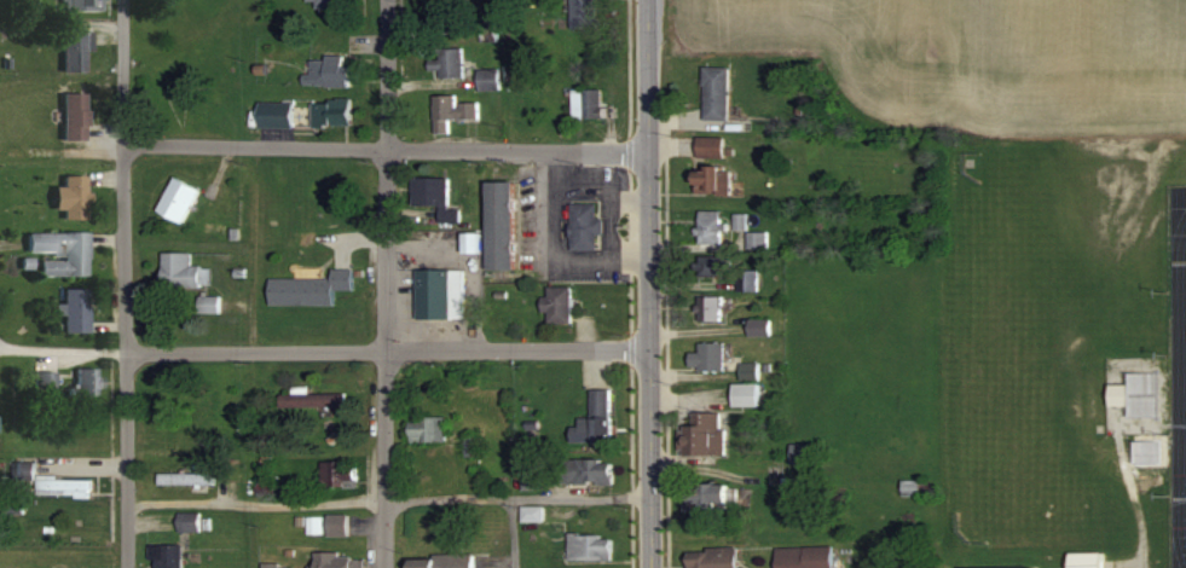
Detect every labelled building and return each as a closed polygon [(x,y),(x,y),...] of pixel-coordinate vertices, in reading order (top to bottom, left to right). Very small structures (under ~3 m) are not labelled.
[(59,9),(103,9),(103,0),(59,0),(59,9)] [(574,27),(599,27),(599,0),(574,0),(574,27)] [(90,30),(64,30),(64,70),(90,70),(90,30)] [(464,46),(440,46),(440,58),(430,58),(430,77),(464,77),(464,46)] [(351,56),(311,56),(311,73),(304,73),(304,85),(351,85),(351,56)] [(731,66),(706,66),(706,119),(731,119),(731,66)] [(574,87),(574,116),(605,116),(605,87),(574,87)] [(63,91),(63,138),(87,138),(87,91),(63,91)] [(450,132),(450,119),(479,119),(479,101),(458,101),(458,94),(436,94),(436,132),(450,132)] [(354,125),(354,100),(314,100),(314,125),(354,125)] [(262,127),(296,127),(296,101),(262,101),(262,127)] [(700,156),(727,156),(727,136),(700,136),(700,156)] [(733,192),(733,166),(700,166),(700,192),(733,192)] [(64,174),(64,218),(88,218),(88,174),(64,174)] [(202,186),(177,175),(161,208),(186,220),(202,186)] [(440,204),(440,221),(459,221),(459,209),(450,209),(450,176),(413,176),(413,204),(440,204)] [(519,179),(491,179),(491,268),(519,268),(519,179)] [(574,249),(603,249),(603,216),(600,216),(600,202),(574,202),(574,249)] [(702,242),(723,242),(723,209),(702,209),(702,242)] [(88,231),(28,230),(28,253),(41,253),(41,274),(88,274),(88,231)] [(751,231),(751,247),(768,247),(768,231),(751,231)] [(166,284),(212,284),(212,264),(193,264),(193,250),(166,250),(166,284)] [(733,254),(701,254),(701,274),(733,274),(733,254)] [(335,276),(273,276),(273,303),(337,303),(337,288),(356,288),(356,267),(335,267),(335,276)] [(464,317),(464,267),(419,267),(419,317),(464,317)] [(760,268),(740,268),(740,289),(760,289),(760,268)] [(572,285),(546,286),(546,322),(573,321),(572,285)] [(88,330),(88,287),(64,287),(64,330),(88,330)] [(725,318),(724,294),(701,294),(702,319),(725,318)] [(751,333),(773,333),(773,318),(751,318),(751,333)] [(702,351),(692,351),(691,367),(727,368),(727,341),(702,340),(702,351)] [(761,404),(761,361),(742,361),(742,380),(736,380),(736,404),(761,404)] [(77,396),(97,396),(97,366),(77,366),(77,396)] [(35,390),(54,390),(54,370),(35,370),(35,390)] [(1135,415),(1159,415),(1159,371),(1135,371),(1135,382),(1114,382),(1114,404),(1135,404),(1135,415)] [(572,419),(572,440),(613,440),(613,387),(593,387),(593,419),(572,419)] [(346,392),(284,392),(284,405),(346,405),(346,392)] [(695,423),(684,423),(684,454),(725,454),(725,410),(695,410),(695,423)] [(447,440),(447,416),(413,416),(413,440),(447,440)] [(481,454),(481,436),(466,436),(466,454),(481,454)] [(562,457),(562,482),(615,482),(615,457),(562,457)] [(348,459),(324,459),(324,484),(360,484),(360,471),(348,471),(348,459)] [(17,477),(34,477),(34,460),(17,460),(17,477)] [(215,471),(160,471),(160,483),(215,483),(215,471)] [(540,473),(524,473),(524,487),(540,487),(540,473)] [(38,475),(38,494),(92,494),(92,475),(38,475)] [(685,508),(739,508),(739,482),(685,482),(685,508)] [(201,510),(180,510),(180,529),(201,529),(201,510)] [(330,534),(349,534),(349,513),(330,513),(330,534)] [(571,532),(571,558),(615,558),(615,532),(571,532)] [(153,567),(183,567),(183,543),(153,543),(153,567)] [(778,545),(778,567),(836,567),(836,545),(778,545)] [(740,546),(691,546),(691,567),(740,567),(740,546)] [(1106,551),(1073,551),(1073,567),(1106,567),(1106,551)] [(317,567),(360,567),(360,552),(317,552),(317,567)] [(415,553),(415,567),(476,567),(476,553),(415,553)]
